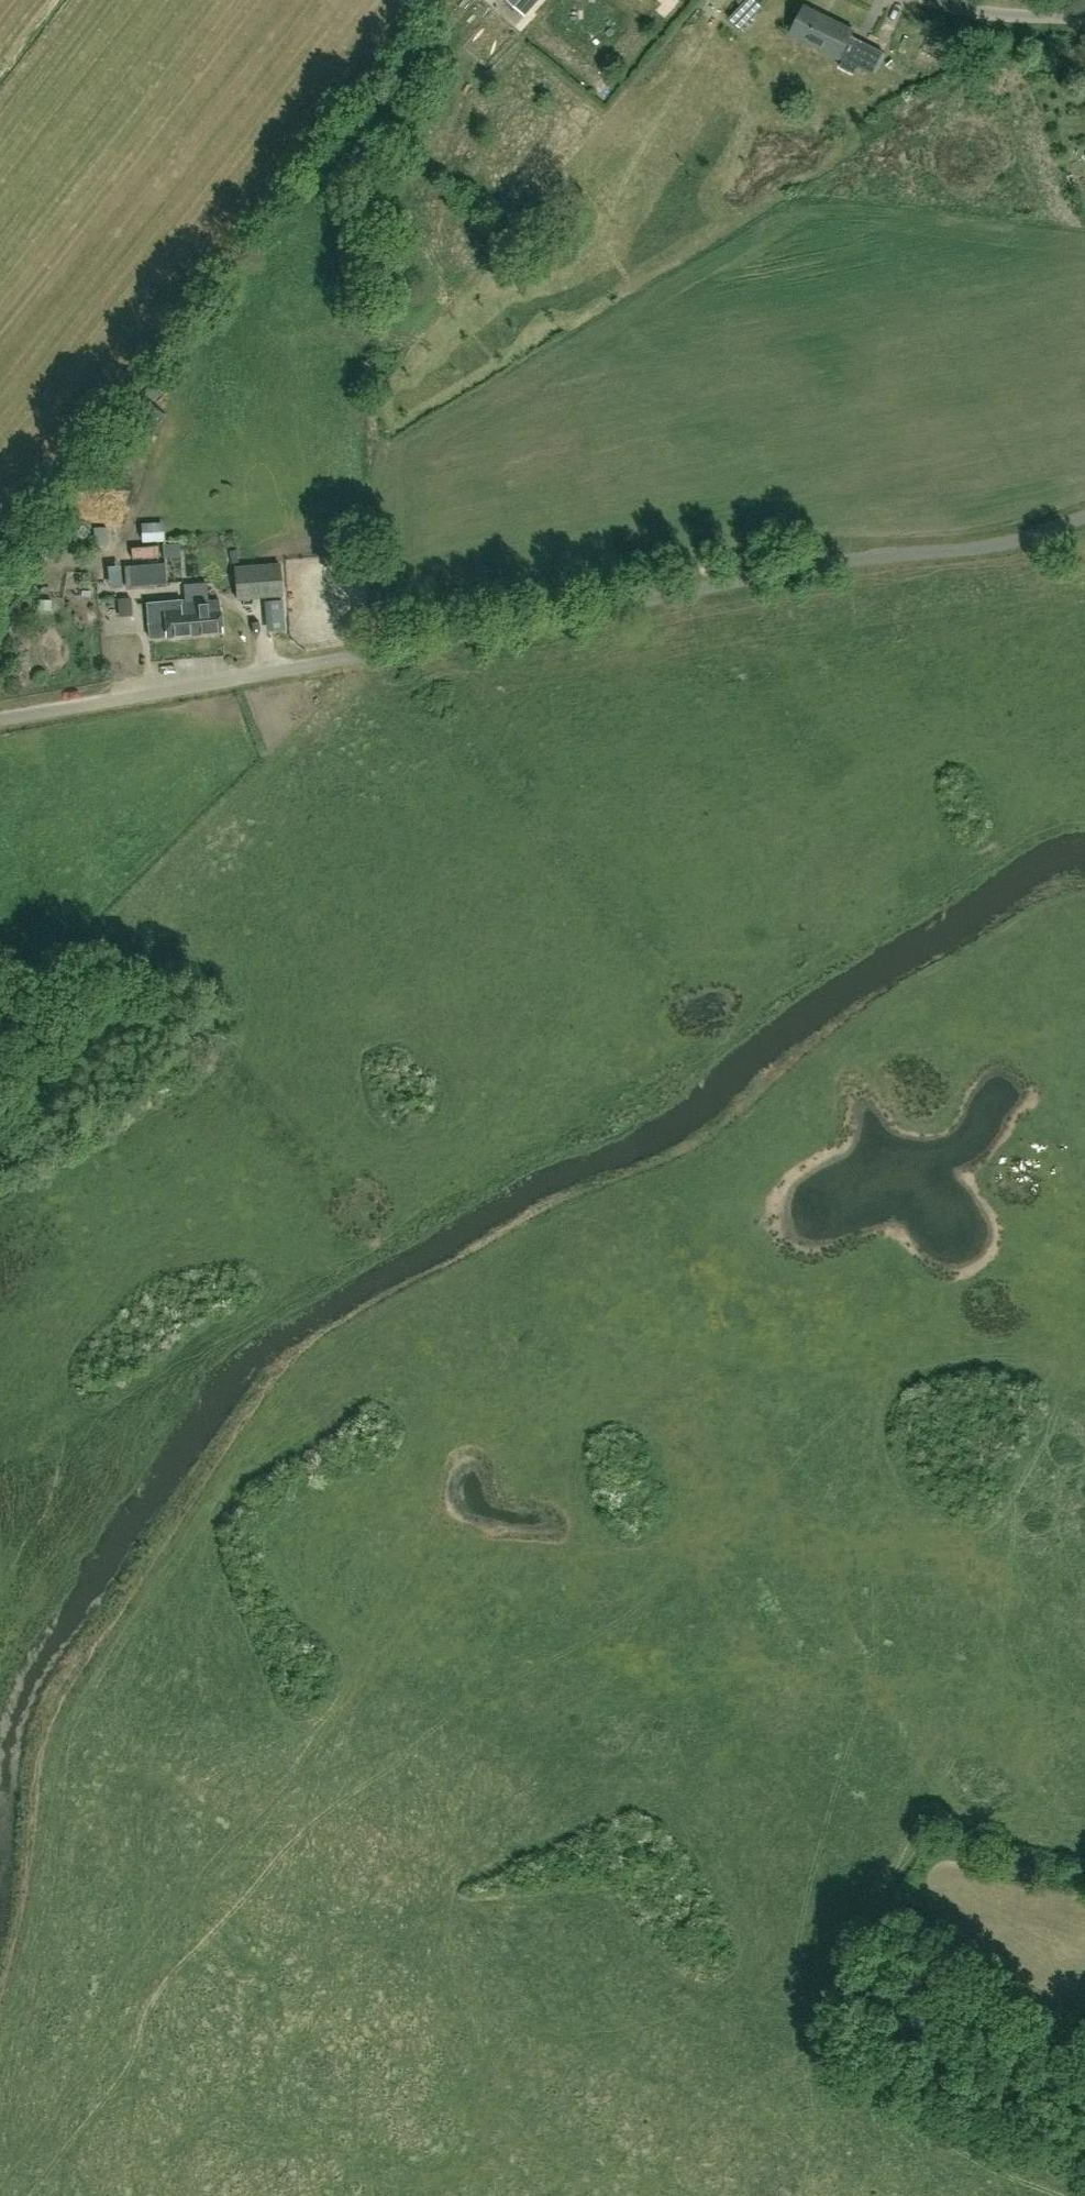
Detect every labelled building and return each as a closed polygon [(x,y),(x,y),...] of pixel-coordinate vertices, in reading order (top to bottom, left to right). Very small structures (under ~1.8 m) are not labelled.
[(527,16),(540,0),(507,0),(527,16)] [(742,5),(753,16),(763,5),(757,0),(747,0),(742,5)] [(873,74),(884,53),(851,36),(853,32),(827,18),(825,22),(803,11),(791,34),(844,61),(840,67),(854,74),(858,66),(873,74)] [(144,526),(145,539),(165,537),(164,525),(144,526)] [(162,549),(133,551),(134,560),(163,558),(162,549)] [(165,562),(124,565),(127,589),(166,587),(165,562)] [(234,566),(236,600),(282,597),(280,562),(234,566)] [(193,635),(222,632),(220,600),(182,604),(181,600),(172,601),(173,610),(182,609),(182,614),(191,613),(193,635)] [(173,610),(172,601),(146,603),(149,639),(193,635),(191,613),(182,614),(182,609),(173,610)]
